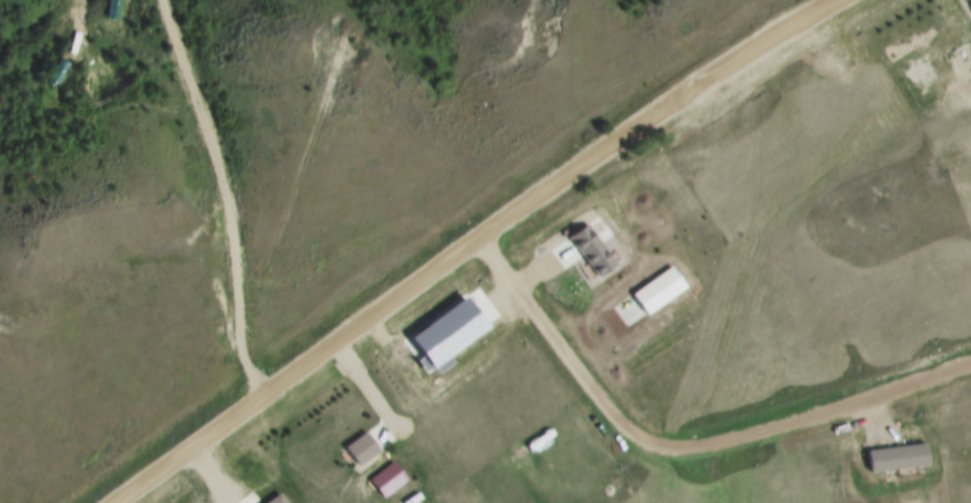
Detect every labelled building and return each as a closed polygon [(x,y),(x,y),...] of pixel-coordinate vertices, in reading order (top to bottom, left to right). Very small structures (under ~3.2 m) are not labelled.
[(99,17),(102,0),(111,0),(109,18),(99,17)] [(571,237),(589,224),(620,265),(602,278),(571,237)] [(349,448),(369,433),(383,452),(363,466),(349,448)] [(863,450),(924,443),(926,464),(866,471),(863,450)] [(371,479),(395,462),(409,481),(385,498),(371,479)]
